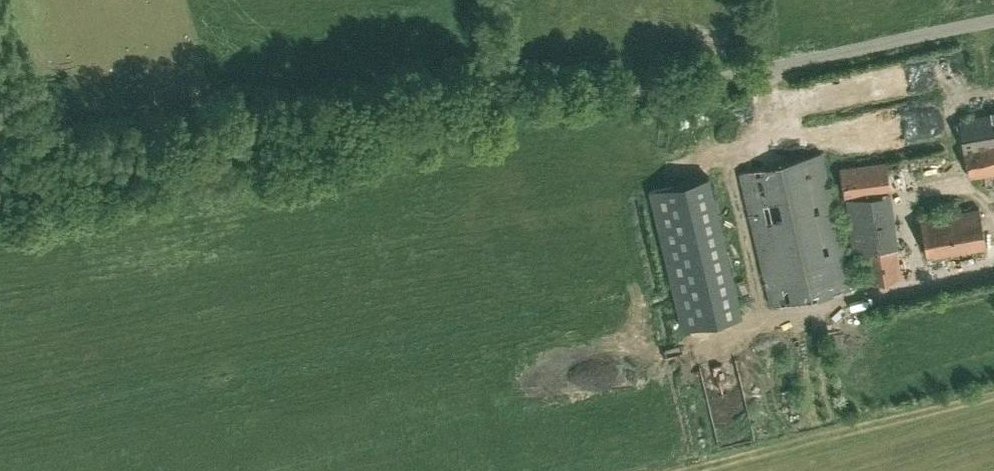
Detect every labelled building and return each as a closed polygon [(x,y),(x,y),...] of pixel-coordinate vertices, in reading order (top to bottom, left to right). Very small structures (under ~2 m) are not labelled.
[(993,172),(993,113),(959,119),(969,176),(993,172)] [(740,173),(772,306),(852,287),(819,153),(740,173)] [(844,197),(889,191),(885,161),(840,167),(844,197)] [(743,314),(713,173),(649,187),(680,328),(743,314)] [(979,206),(920,217),(927,256),(985,246),(979,206)] [(896,244),(863,249),(868,281),(901,276),(896,244)]
